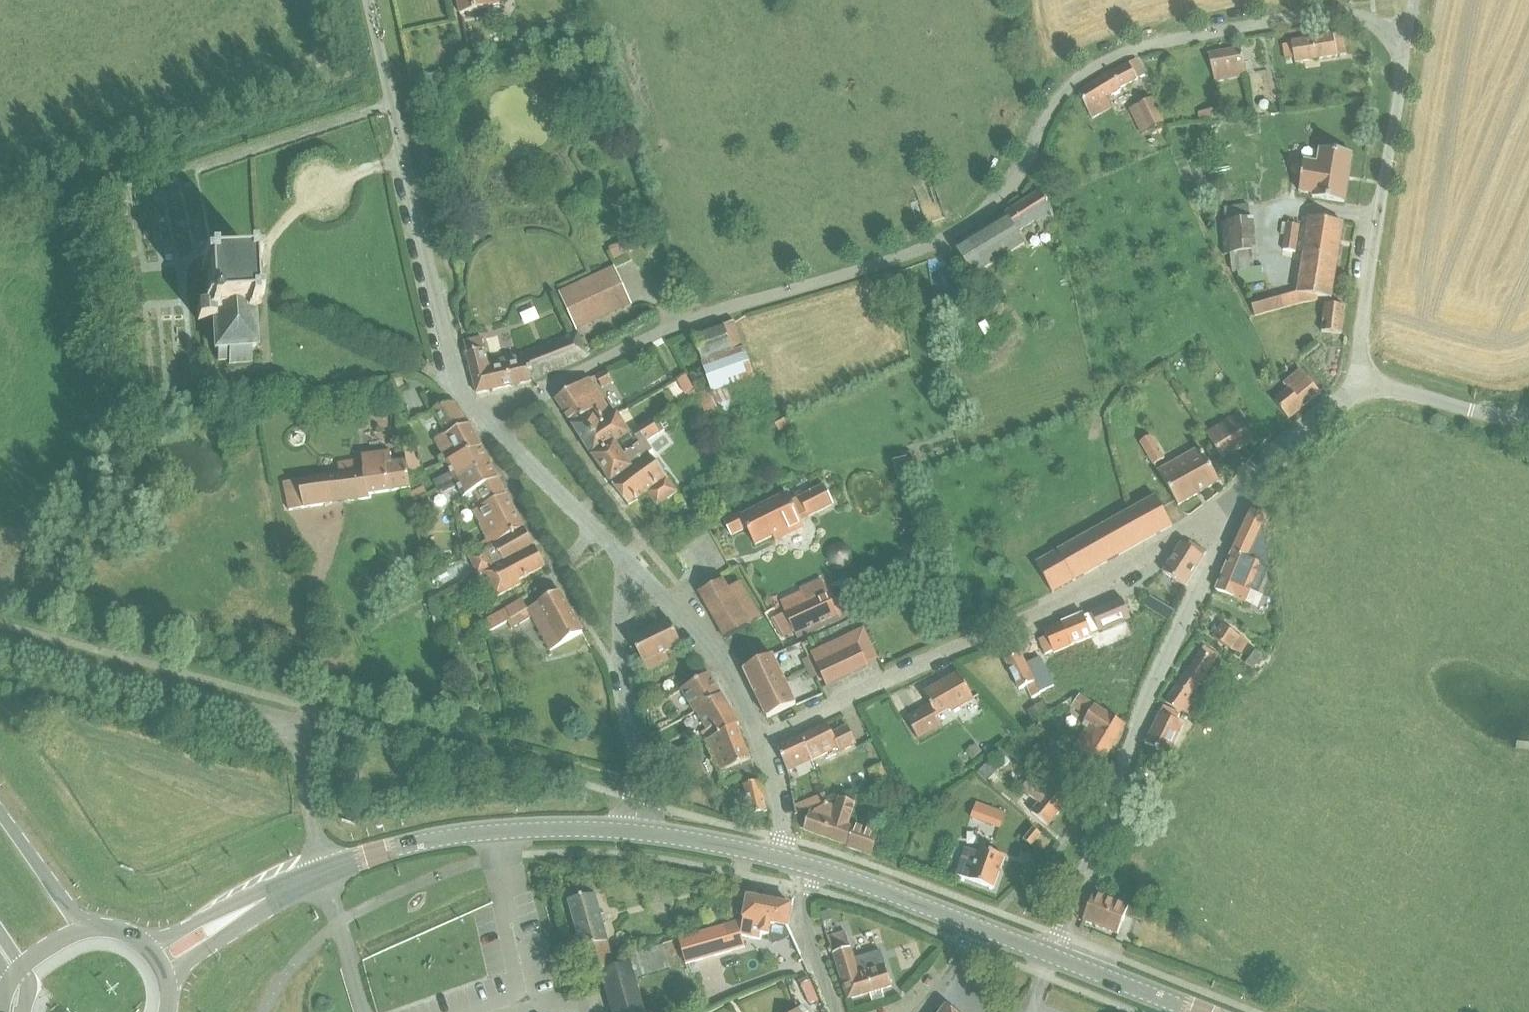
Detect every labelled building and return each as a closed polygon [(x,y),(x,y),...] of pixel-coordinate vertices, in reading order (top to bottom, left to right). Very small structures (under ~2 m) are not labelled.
[(460,14),(490,7),(489,6),(499,4),(498,0),(457,0),(460,14)] [(1291,42),(1291,44),(1282,45),(1284,60),(1294,58),(1294,63),(1346,55),(1342,33),(1291,42)] [(1214,82),(1246,76),(1241,48),(1208,54),(1214,82)] [(1106,98),(1118,91),(1121,89),(1120,88),(1144,76),(1136,59),(1111,72),(1078,92),(1087,109),(1090,108),(1095,116),(1111,105),(1106,98)] [(1140,135),(1156,128),(1164,125),(1152,98),(1128,109),(1140,135)] [(1216,110),(1198,112),(1199,120),(1217,118),(1216,110)] [(1303,159),(1298,192),(1311,194),(1311,196),(1344,202),(1352,153),(1319,147),(1317,161),(1303,159)] [(1051,210),(1050,207),(1040,192),(1005,215),(1006,216),(955,248),(973,276),(1024,244),(1017,233),(1034,222),(1041,232),(1054,223),(1051,210)] [(1254,269),(1248,207),(1248,206),(1224,209),(1225,223),(1221,223),(1224,255),(1230,255),(1232,272),(1254,269)] [(1330,299),(1342,223),(1308,218),(1297,293),(1251,305),(1254,316),(1299,304),(1317,300),(1317,297),(1330,299)] [(1294,252),(1299,225),(1286,223),(1282,250),(1294,252)] [(253,305),(260,304),(259,297),(252,297),(251,268),(258,267),(257,259),(251,259),(251,254),(243,254),(243,260),(240,260),(237,263),(221,264),(218,261),(214,261),(214,256),(206,256),(206,262),(200,262),(201,270),(205,270),(206,299),(202,300),(203,306),(196,307),(197,320),(211,319),(213,350),(216,350),(217,360),(227,360),(228,364),(250,362),(250,347),(256,347),(253,305)] [(631,304),(614,268),(561,292),(575,329),(631,304)] [(1341,334),(1344,307),(1324,304),(1321,332),(1341,334)] [(981,346),(1002,332),(991,314),(970,328),(981,346)] [(712,392),(709,393),(718,411),(720,416),(736,410),(731,400),(727,387),(741,383),(743,389),(756,385),(748,361),(747,361),(734,322),(693,336),(712,392)] [(533,381),(589,357),(580,334),(527,357),(490,366),(484,339),(466,343),(478,395),(533,382),(533,381)] [(1288,419),(1320,393),(1300,370),(1283,384),(1288,389),(1273,401),(1288,419)] [(613,382),(607,371),(596,376),(602,388),(613,382)] [(696,395),(685,376),(677,380),(685,394),(686,393),(690,399),(696,395)] [(605,422),(613,417),(588,378),(555,400),(573,425),(597,410),(605,422)] [(718,411),(709,393),(708,390),(703,393),(697,396),(703,407),(707,416),(718,411)] [(447,462),(481,446),(469,424),(468,425),(453,403),(432,411),(447,434),(435,439),(447,462)] [(597,410),(573,425),(572,426),(592,457),(629,434),(617,415),(613,417),(605,422),(597,410)] [(1221,460),(1253,441),(1237,415),(1209,432),(1205,427),(1202,429),(1221,460)] [(640,445),(637,447),(628,454),(635,465),(631,468),(610,483),(628,507),(646,493),(657,508),(677,493),(649,455),(653,452),(645,441),(664,431),(657,420),(653,423),(651,420),(632,431),(640,445)] [(637,447),(629,434),(592,457),(610,483),(635,465),(628,454),(637,447)] [(1153,465),(1164,458),(1150,436),(1140,442),(1153,465)] [(481,446),(447,462),(445,463),(450,473),(437,479),(438,481),(435,483),(438,489),(490,463),(481,446)] [(404,450),(406,461),(409,478),(409,479),(421,471),(418,447),(404,450)] [(1178,506),(1219,482),(1199,448),(1157,471),(1178,506)] [(409,478),(406,461),(392,463),(390,452),(361,456),(362,459),(338,463),(340,474),(283,483),(289,510),(370,498),(369,494),(410,488),(409,479),(409,478)] [(498,479),(490,463),(438,489),(441,494),(457,486),(463,498),(475,492),(498,479)] [(498,479),(475,492),(480,502),(474,506),(476,510),(474,511),(482,525),(480,526),(482,525),(513,508),(498,479)] [(800,521),(833,504),(824,485),(791,501),(787,494),(740,517),(739,514),(724,521),(731,536),(746,528),(755,545),(773,536),(775,541),(804,527),(800,521)] [(423,489),(412,495),(413,501),(423,496),(426,495),(423,489)] [(426,495),(423,496),(413,501),(417,510),(430,504),(426,495)] [(1052,593),(1171,526),(1155,496),(1036,563),(1052,593)] [(482,525),(480,526),(488,539),(481,544),(484,550),(495,545),(494,544),(524,528),(513,508),(482,525)] [(1231,553),(1215,590),(1244,603),(1251,589),(1255,590),(1259,592),(1268,570),(1263,531),(1263,528),(1267,518),(1250,511),(1231,553)] [(495,545),(484,550),(469,558),(478,576),(483,573),(504,562),(534,546),(524,528),(494,544),(495,545)] [(1181,543),(1162,572),(1184,586),(1205,553),(1189,542),(1186,547),(1181,543)] [(545,566),(534,546),(504,562),(483,573),(496,597),(521,584),(518,580),(545,566)] [(721,578),(697,592),(710,612),(725,640),(761,618),(739,581),(728,588),(721,578)] [(784,611),(785,613),(774,618),(784,637),(794,633),(795,635),(838,616),(849,611),(843,597),(832,602),(821,579),(799,589),(805,602),(784,611)] [(527,609),(507,622),(511,629),(531,617),(550,651),(582,633),(559,591),(527,609)] [(1150,597),(1144,606),(1168,621),(1173,612),(1150,597)] [(1046,636),(1038,640),(1045,654),(1052,651),(1053,653),(1092,637),(1091,634),(1098,631),(1099,633),(1130,620),(1121,598),(1090,611),(1091,613),(1083,616),(1082,614),(1044,630),(1046,636)] [(522,599),(483,621),(489,632),(507,621),(527,609),(522,599)] [(669,620),(631,639),(648,672),(669,661),(665,652),(681,644),(669,620)] [(1239,655),(1248,642),(1221,625),(1212,638),(1239,655)] [(877,658),(863,628),(811,653),(827,686),(867,667),(865,664),(877,658)] [(1176,686),(1165,702),(1180,713),(1182,710),(1188,715),(1195,704),(1189,699),(1191,696),(1215,661),(1214,661),(1218,656),(1204,647),(1200,652),(1200,651),(1176,686)] [(1251,669),(1261,656),(1255,651),(1245,664),(1251,669)] [(1039,693),(1020,653),(1005,661),(1019,690),(1026,686),(1032,698),(1040,694),(1039,693)] [(784,680),(772,656),(743,670),(755,694),(784,680)] [(1039,656),(1025,663),(1039,693),(1054,686),(1039,656)] [(812,667),(808,658),(802,660),(807,670),(812,667)] [(817,676),(812,667),(807,670),(811,679),(817,676)] [(694,712),(696,712),(722,696),(708,673),(681,690),(694,712)] [(923,693),(929,705),(906,718),(918,740),(942,727),(936,716),(950,708),(951,711),(973,699),(958,673),(923,693)] [(795,704),(784,680),(755,694),(766,718),(795,704)] [(722,696),(696,712),(707,731),(716,727),(721,734),(736,726),(739,724),(722,696)] [(1098,769),(1125,725),(1079,696),(1072,707),(1087,716),(1082,725),(1086,728),(1071,752),(1098,769)] [(441,697),(435,703),(441,709),(447,703),(441,697)] [(1042,704),(1026,712),(1032,723),(1047,714),(1042,704)] [(1160,714),(1159,714),(1144,744),(1168,755),(1183,725),(1175,721),(1178,715),(1163,708),(1160,714)] [(831,734),(826,723),(800,736),(811,761),(837,748),(840,753),(855,746),(846,727),(831,734)] [(716,727),(707,731),(703,733),(703,734),(704,736),(704,737),(706,742),(707,741),(719,773),(750,761),(736,726),(721,734),(716,727)] [(811,761),(800,736),(777,746),(787,772),(811,761)] [(971,760),(981,752),(974,744),(965,751),(971,760)] [(671,745),(661,749),(663,756),(673,752),(671,745)] [(751,760),(750,761),(719,773),(724,783),(747,774),(751,784),(744,786),(751,817),(767,813),(759,782),(751,760)] [(998,771),(988,761),(979,770),(988,780),(998,771)] [(886,778),(881,767),(869,773),(875,784),(886,778)] [(1050,790),(1036,777),(1033,775),(1022,787),(1030,795),(1039,803),(1031,813),(1047,826),(1066,803),(1050,790)] [(809,813),(803,830),(848,846),(848,847),(870,855),(878,834),(848,824),(855,804),(838,798),(835,807),(828,804),(814,811),(813,814),(809,813)] [(956,813),(951,831),(963,835),(966,823),(977,826),(981,812),(970,808),(968,816),(956,813)] [(988,812),(983,824),(997,830),(1003,813),(990,808),(988,812)] [(1035,840),(1040,835),(1033,829),(1024,841),(1030,846),(1035,840)] [(960,864),(955,875),(993,889),(1004,857),(979,848),(977,853),(970,850),(965,865),(960,864)] [(590,974),(600,971),(615,967),(612,957),(607,942),(595,894),(568,900),(581,949),(590,974)] [(1116,934),(1127,907),(1094,894),(1083,921),(1116,934)] [(743,922),(679,940),(686,964),(744,947),(741,936),(760,940),(761,934),(767,935),(772,945),(790,936),(785,926),(787,927),(791,906),(788,905),(748,898),(743,922)] [(1133,899),(1125,917),(1140,924),(1148,904),(1133,899)] [(828,910),(820,912),(823,921),(831,919),(828,910)] [(843,932),(827,937),(848,1001),(891,987),(879,951),(852,960),(843,932)] [(600,971),(612,1011),(645,1011),(635,978),(670,968),(663,946),(627,956),(629,963),(615,967),(600,971)]
